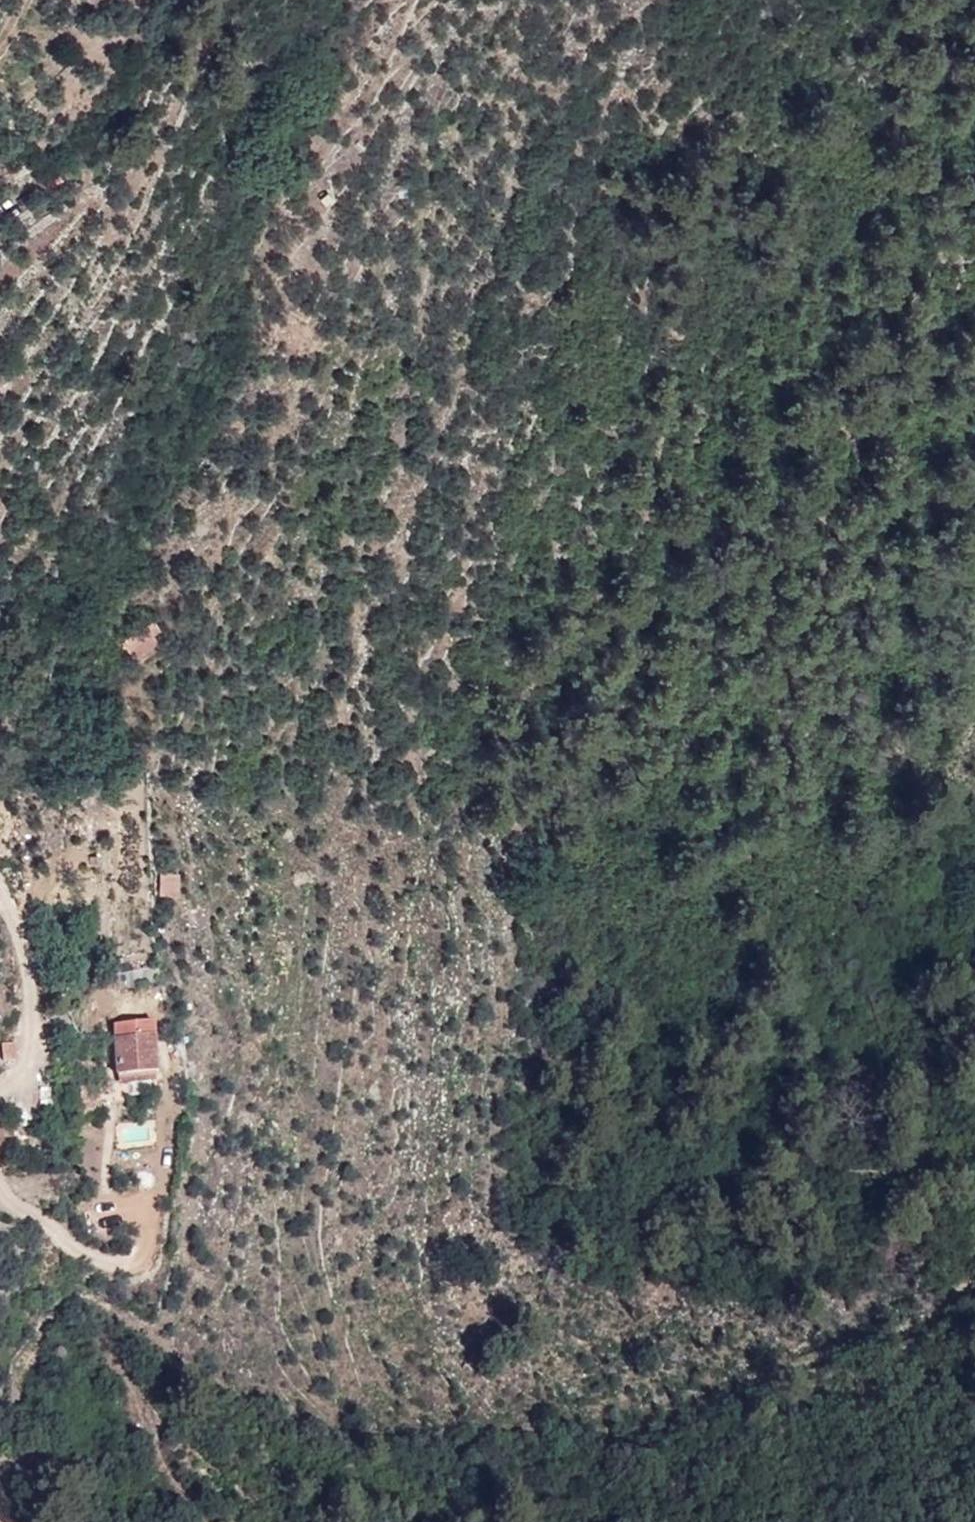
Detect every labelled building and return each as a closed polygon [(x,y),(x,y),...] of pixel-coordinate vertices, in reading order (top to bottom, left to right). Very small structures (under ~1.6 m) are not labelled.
[(157,623),(130,645),(128,646),(143,665),(166,647),(158,636),(164,632),(157,623)] [(184,875),(163,875),(163,897),(183,896),(184,875)] [(120,1039),(120,1058),(140,1058),(140,1039),(120,1039)]
